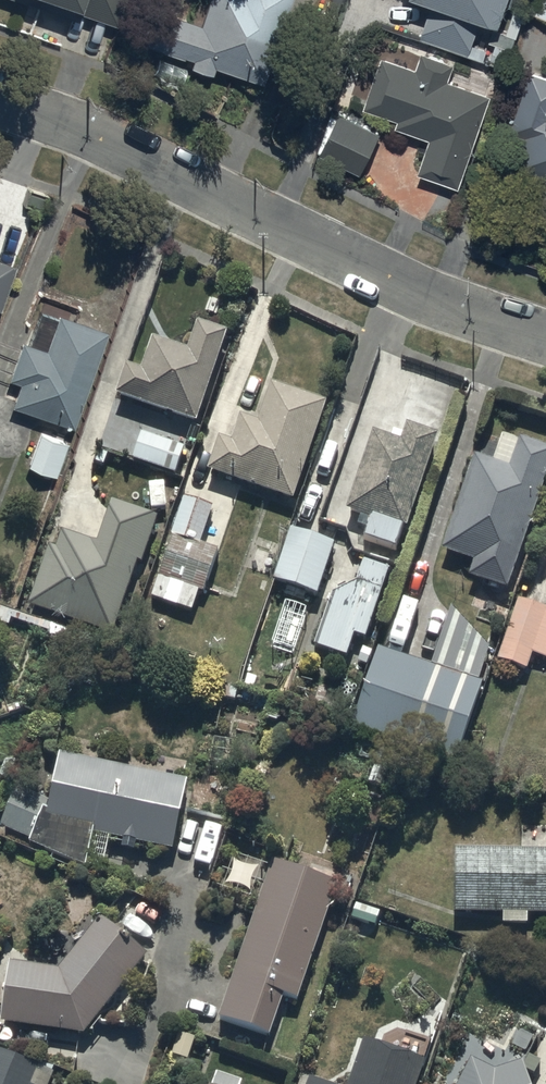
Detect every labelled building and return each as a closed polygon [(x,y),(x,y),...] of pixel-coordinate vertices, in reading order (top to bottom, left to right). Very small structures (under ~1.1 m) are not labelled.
[(82,27),(85,19),(119,31),(130,0),(3,0),(82,27)] [(149,49),(195,64),(192,71),(216,79),(218,72),(266,88),(296,0),(212,0),(203,27),(161,13),(149,49)] [(409,3),(432,10),(421,41),(467,57),(478,24),(501,32),(512,0),(410,0),(409,3)] [(530,13),(545,18),(545,0),(535,0),(530,13)] [(452,66),(419,55),(414,72),(379,60),(361,112),(396,124),(394,131),(428,143),(417,177),(458,191),(490,98),(446,83),(452,66)] [(530,74),(510,135),(531,142),(520,173),(545,182),(545,79),(530,74)] [(378,135),(339,116),(319,160),(358,178),(378,135)] [(1,312),(15,269),(0,264),(0,312),(1,312)] [(57,321),(40,315),(30,345),(23,343),(10,382),(21,385),(12,410),(74,431),(107,333),(58,317),(57,321)] [(227,328),(197,318),(188,345),(153,333),(142,366),(126,360),(117,389),(198,416),(227,328)] [(327,397),(272,378),(259,417),(241,411),(232,437),(219,432),(207,467),(294,496),(327,397)] [(439,429),(407,419),(401,436),(372,426),(346,505),(371,513),(403,523),(407,525),(439,429)] [(183,444),(141,429),(132,456),(174,471),(183,444)] [(40,435),(29,470),(58,479),(69,444),(40,435)] [(526,449),(517,476),(479,463),(446,558),(478,568),(474,582),(513,596),(545,498),(545,456),(526,449)] [(184,493),(172,532),(200,541),(212,503),(184,493)] [(158,513),(114,498),(99,540),(62,527),(56,543),(49,541),(28,600),(112,630),(138,557),(142,558),(158,513)] [(403,523),(371,513),(357,556),(362,557),(357,573),(330,586),(312,640),(347,652),(355,631),(366,634),(403,523)] [(335,538),(292,523),(274,575),(317,590),(335,538)] [(200,541),(172,532),(151,594),(191,607),(197,587),(204,589),(217,547),(200,541)] [(520,604),(498,665),(528,676),(534,658),(545,662),(545,613),(520,604)] [(453,612),(435,672),(484,687),(492,658),(453,612)] [(435,672),(381,655),(355,737),(458,769),(484,687),(435,672)] [(86,863),(94,826),(172,843),(186,777),(58,749),(48,798),(17,783),(0,820),(0,827),(86,863)] [(452,909),(503,910),(503,919),(527,919),(527,910),(545,911),(545,846),(453,845),(452,909)] [(270,858),(215,1015),(268,1034),(282,993),(295,998),(336,881),(270,858)] [(3,960),(0,983),(0,1022),(81,1032),(143,953),(96,916),(56,967),(3,960)] [(196,1034),(175,1027),(166,1051),(187,1058),(196,1034)] [(364,1035),(347,1083),(418,1083),(427,1057),(364,1035)] [(0,1046),(0,1083),(46,1083),(53,1069),(0,1046)] [(471,1053),(455,1083),(531,1083),(522,1057),(495,1066),(471,1053)] [(308,1072),(304,1083),(342,1083),(308,1072)]
